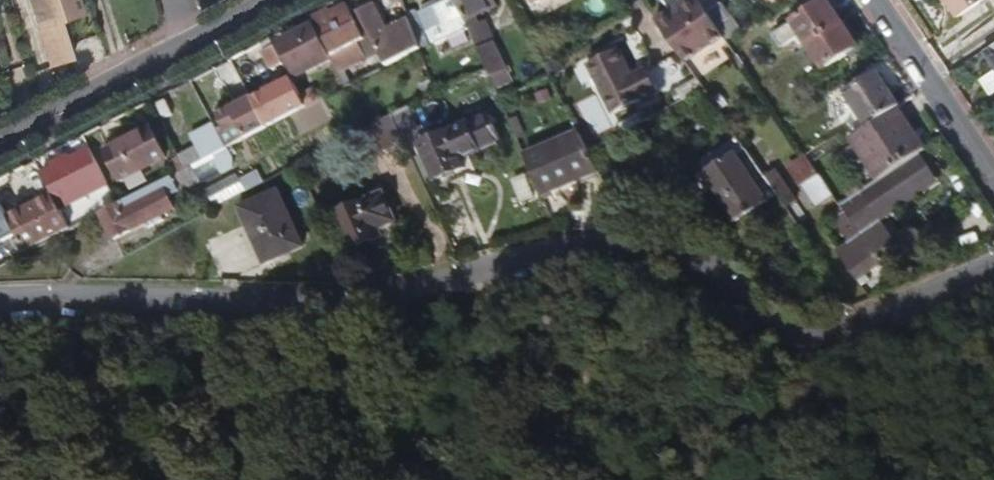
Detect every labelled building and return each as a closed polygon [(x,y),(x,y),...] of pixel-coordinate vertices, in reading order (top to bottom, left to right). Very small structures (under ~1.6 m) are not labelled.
[(79,0),(32,0),(51,64),(74,57),(62,18),(83,12),(79,0)] [(456,0),(455,0),(421,15),(435,47),(470,32),(456,0)] [(494,0),(456,0),(470,32),(485,67),(496,92),(498,90),(512,84),(486,26),(479,29),(475,19),(498,9),(494,0)] [(722,5),(719,6),(715,0),(701,0),(700,1),(728,42),(742,33),(722,5)] [(823,5),(820,0),(814,0),(805,6),(810,13),(823,5)] [(988,0),(946,0),(959,19),(988,0)] [(728,42),(700,1),(661,27),(691,71),(730,44),(728,42)] [(844,25),(828,1),(823,5),(810,13),(778,35),(786,48),(802,38),(809,48),(844,25)] [(422,51),(409,18),(387,29),(373,2),(357,10),(372,39),(379,53),(388,69),(422,51)] [(357,10),(356,8),(350,12),(346,6),(331,14),(327,6),(312,14),(336,58),(332,60),(339,75),(346,71),(369,59),(362,44),(372,39),(357,10)] [(332,60),(314,25),(299,32),(300,34),(280,43),(296,78),(332,60)] [(859,48),(844,25),(809,48),(824,71),(859,48)] [(362,44),(369,59),(379,53),(372,39),(362,44)] [(285,64),(276,47),(264,53),(272,70),(285,64)] [(594,66),(614,56),(611,49),(591,60),(594,66)] [(653,97),(641,75),(632,79),(619,53),(614,56),(594,66),(590,68),(615,117),(653,97)] [(559,62),(546,69),(553,81),(565,74),(559,62)] [(353,86),(346,71),(339,75),(347,89),(353,86)] [(657,95),(646,72),(641,75),(653,97),(657,95)] [(899,110),(899,109),(877,75),(847,95),(869,129),(899,110)] [(266,127),(299,110),(297,106),(304,102),(292,80),(272,90),(252,101),(266,127)] [(432,82),(421,86),(426,97),(437,93),(432,82)] [(316,88),(302,95),(309,108),(322,102),(316,88)] [(549,90),(538,95),(542,104),(553,99),(549,90)] [(266,127),(252,101),(221,117),(229,132),(240,127),(246,138),(266,127)] [(513,108),(505,111),(514,132),(521,129),(513,108)] [(925,152),(899,110),(869,129),(851,141),(878,183),(921,154),(925,152)] [(408,112),(392,120),(401,143),(418,135),(408,112)] [(462,158),(498,143),(487,116),(417,146),(434,187),(469,173),(462,158)] [(392,120),(390,117),(354,136),(365,161),(402,144),(401,143),(392,120)] [(167,158),(151,126),(107,149),(123,180),(167,158)] [(599,171),(579,133),(525,157),(542,196),(599,171)] [(226,151),(219,137),(210,142),(216,156),(226,151)] [(767,180),(739,139),(698,168),(738,224),(778,196),(767,180)] [(216,156),(210,142),(199,147),(206,161),(216,156)] [(206,161),(199,147),(179,157),(186,171),(195,167),(206,161)] [(108,182),(92,150),(73,160),(70,155),(65,158),(84,195),(108,182)] [(817,170),(814,165),(805,152),(789,162),(801,181),(817,170)] [(877,226),(872,219),(935,176),(921,154),(878,183),(842,207),(846,212),(836,218),(853,243),(839,252),(859,281),(901,252),(891,237),(886,240),(877,226)] [(84,195),(65,158),(60,160),(62,165),(43,174),(54,196),(60,207),(84,195)] [(202,182),(195,167),(186,171),(174,177),(181,192),(202,182)] [(799,201),(779,172),(767,180),(778,196),(788,209),(799,201)] [(210,187),(217,201),(247,188),(241,174),(210,187)] [(935,176),(872,219),(877,226),(940,183),(935,176)] [(116,242),(177,210),(170,197),(176,194),(173,189),(134,209),(130,200),(120,205),(102,215),(116,242)] [(302,249),(278,193),(241,209),(265,265),(302,249)] [(60,207),(54,196),(10,219),(12,223),(28,254),(72,231),(60,207)] [(1,201),(0,201),(0,229),(12,223),(10,219),(1,201)] [(396,227),(384,201),(336,222),(354,262),(386,248),(380,234),(396,227)] [(12,262),(25,255),(22,249),(9,256),(12,262)]
